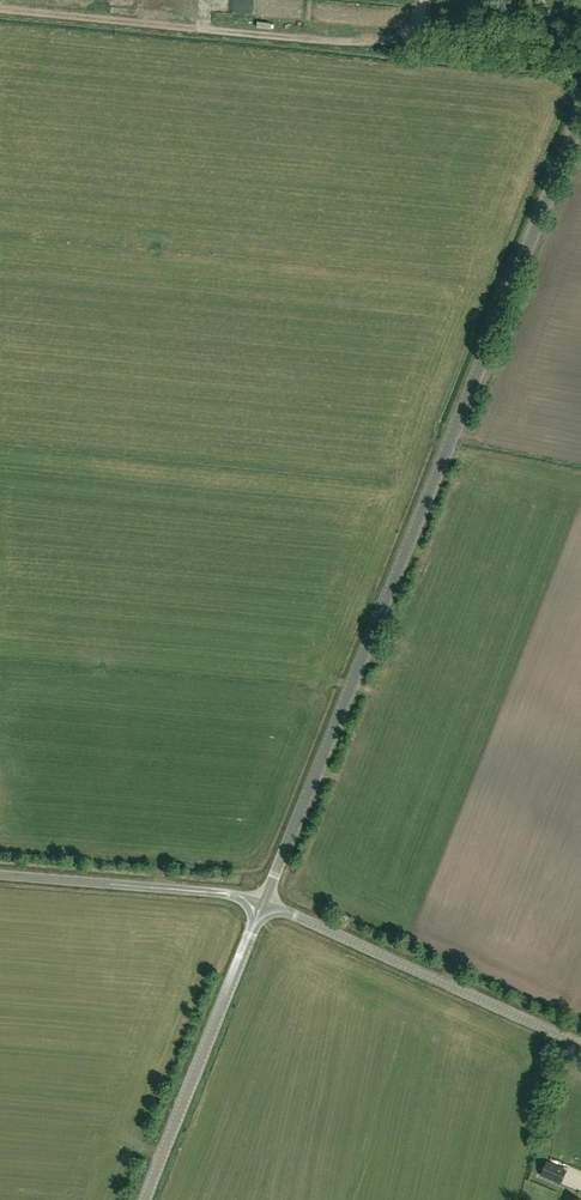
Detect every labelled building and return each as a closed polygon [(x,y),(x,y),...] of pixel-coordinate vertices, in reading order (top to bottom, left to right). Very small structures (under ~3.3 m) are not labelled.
[(333,11),(332,20),(335,20),(337,6),(325,5),(324,9),(333,11)] [(272,31),(273,24),(256,22),(255,29),(272,31)] [(426,26),(427,36),(436,36),(435,26),(426,26)] [(566,1171),(547,1162),(542,1175),(561,1184),(566,1171)]
